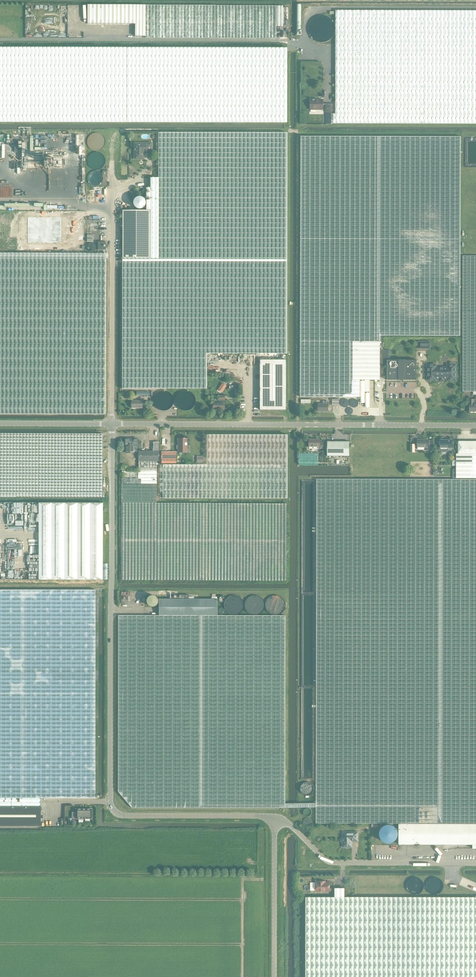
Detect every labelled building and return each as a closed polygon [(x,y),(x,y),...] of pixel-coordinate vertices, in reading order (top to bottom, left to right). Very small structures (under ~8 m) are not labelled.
[(145,36),(145,5),(133,5),(133,9),(116,9),(116,5),(103,5),(103,24),(135,24),(135,36),(145,36)] [(216,6),(145,5),(145,36),(145,38),(215,38),(276,38),(276,27),(283,27),(283,6),(216,6)] [(336,11),(336,114),(332,114),(332,123),(475,124),(475,11),(336,11)] [(287,52),(287,48),(0,48),(0,122),(287,122),(287,52)] [(324,109),(324,100),(317,100),(317,99),(311,99),(311,109),(324,109)] [(159,177),(158,258),(150,258),(123,258),(122,258),(122,388),(206,388),(207,353),(287,353),(287,133),(248,133),(159,133),(159,177)] [(380,136),(301,136),(301,397),(352,397),(352,341),(380,341),(380,335),(460,336),(460,137),(380,136)] [(144,151),(145,152),(151,152),(151,144),(135,144),(135,149),(134,149),(134,150),(135,150),(135,154),(134,155),(134,157),(135,157),(135,159),(143,159),(143,153),(144,151)] [(150,258),(158,258),(159,177),(150,177),(150,188),(146,188),(146,210),(122,210),(123,258),(150,258)] [(98,250),(106,250),(106,242),(98,242),(98,250)] [(105,414),(106,414),(106,257),(106,254),(86,254),(0,253),(0,414),(105,414)] [(463,256),(463,392),(475,392),(475,256),(463,256)] [(380,341),(352,341),(352,397),(360,397),(360,380),(380,380),(380,365),(380,350),(380,341)] [(390,350),(380,350),(380,365),(387,365),(387,380),(399,380),(399,379),(405,379),(405,380),(417,380),(417,360),(405,360),(399,360),(390,360),(390,350)] [(286,360),(260,360),(260,410),(286,409),(286,360)] [(436,365),(428,365),(428,380),(436,380),(436,379),(448,379),(448,380),(456,380),(456,365),(448,365),(448,368),(436,368),(436,365)] [(222,383),(218,390),(222,392),(226,386),(222,383)] [(213,409),(224,410),(224,400),(225,396),(219,396),(219,402),(213,402),(213,409)] [(329,411),(329,401),(323,401),(323,404),(318,404),(318,411),(329,411)] [(0,433),(0,497),(102,497),(103,434),(0,433)] [(176,451),(161,451),(161,458),(161,464),(161,498),(287,498),(287,435),(278,435),(205,434),(205,465),(199,465),(177,464),(177,458),(177,452),(176,451)] [(133,453),(133,452),(137,452),(137,447),(141,447),(141,441),(137,441),(137,438),(125,438),(125,453),(133,453)] [(178,445),(177,445),(177,450),(178,450),(178,452),(185,452),(187,452),(187,446),(190,446),(190,438),(187,438),(178,438),(178,445)] [(323,448),(323,443),(320,442),(320,439),(309,439),(309,447),(320,447),(320,448),(323,448)] [(428,439),(417,439),(417,447),(425,447),(425,450),(428,450),(428,439)] [(452,440),(440,440),(440,448),(448,448),(448,450),(452,451),(452,440)] [(328,441),(328,452),(327,455),(350,455),(350,441),(328,441)] [(456,454),(457,479),(475,479),(475,441),(458,441),(458,454),(456,454)] [(153,451),(139,451),(138,461),(157,461),(158,461),(158,451),(158,442),(153,442),(153,451)] [(157,461),(138,461),(138,464),(138,471),(122,471),(121,503),(122,503),(122,580),(286,580),(286,504),(157,503),(157,461)] [(371,823),(399,823),(475,824),(475,479),(317,479),(317,583),(317,591),(316,804),(316,808),(316,823),(371,823)] [(101,503),(38,503),(38,580),(103,580),(103,503),(101,503)] [(40,806),(41,798),(95,798),(95,590),(0,590),(0,806),(40,806)] [(159,599),(159,615),(217,615),(217,599),(159,599)] [(286,808),(286,804),(285,804),(285,615),(217,615),(159,615),(118,615),(118,791),(131,808),(286,808)] [(0,806),(0,826),(41,826),(41,806),(40,806),(0,806)] [(76,809),(76,812),(72,812),(72,818),(74,818),(76,818),(78,818),(78,820),(83,820),(83,818),(92,818),(92,809),(76,809)] [(399,823),(399,844),(415,844),(418,847),(420,844),(473,844),(473,848),(475,848),(475,824),(399,823)] [(358,841),(358,832),(343,832),(343,837),(342,838),(341,838),(341,839),(341,840),(341,841),(342,841),(342,842),(343,842),(343,847),(352,847),(352,841),(354,841),(358,841)] [(325,882),(325,881),(317,881),(317,882),(316,882),(316,891),(330,891),(330,882),(325,882)] [(345,897),(345,888),(335,888),(335,897),(306,897),(306,976),(475,976),(475,897),(345,897)]
